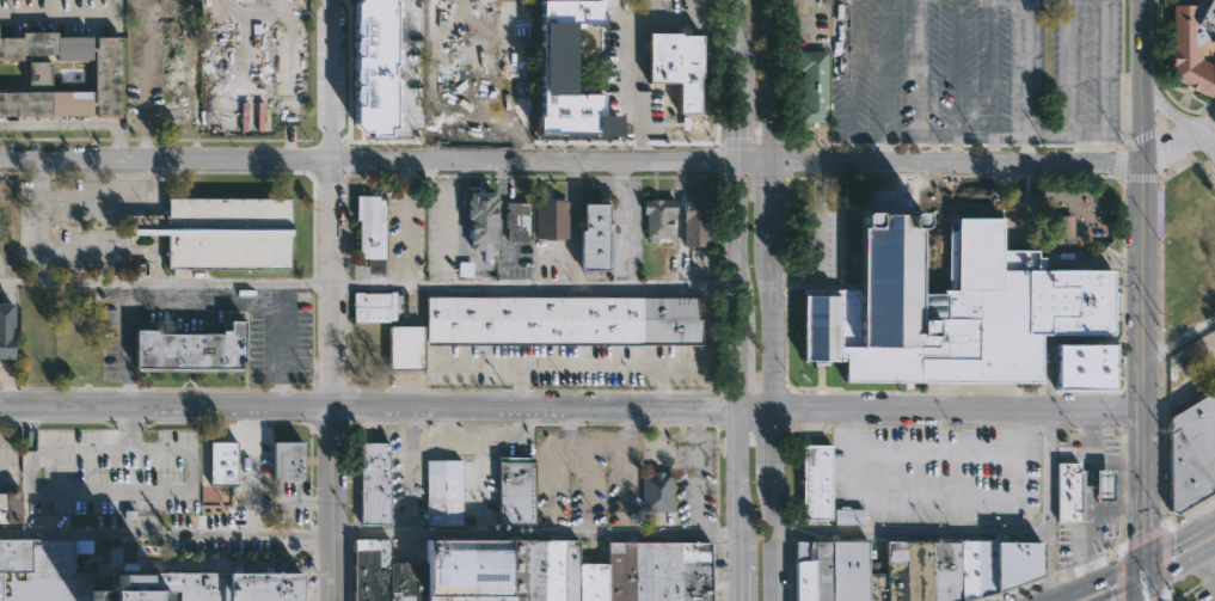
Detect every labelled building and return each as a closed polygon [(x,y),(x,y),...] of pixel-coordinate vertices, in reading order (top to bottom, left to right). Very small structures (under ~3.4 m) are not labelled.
[(355,111),(356,0),(415,0),(415,108),(397,108),(397,110),(385,110),(385,114),(369,114),(369,111),(355,111)] [(1193,7),(1207,0),(1211,0),(1214,3),(1214,47),(1211,45),(1203,50),(1203,61),(1211,66),(1214,63),(1214,96),(1208,100),(1172,80),(1172,69),(1170,69),(1170,51),(1171,51),(1171,7),(1193,7)] [(90,116),(0,117),(0,93),(24,93),(24,62),(50,62),(50,93),(90,93),(90,104),(92,104),(92,51),(88,51),(88,63),(53,63),(53,56),(19,56),(19,61),(0,61),(0,39),(18,39),(18,32),(55,31),(55,38),(90,38),(90,49),(93,49),(93,38),(118,38),(118,117),(94,117),(94,108),(90,108),(90,116)] [(680,35),(680,37),(707,37),(707,60),(701,60),(701,80),(699,80),(699,116),(677,116),(677,85),(646,85),(648,35),(680,35)] [(829,51),(828,124),(797,124),(797,105),(802,105),(802,72),(796,72),(797,51),(829,51)] [(448,56),(448,63),(467,63),(468,73),(475,73),(475,92),(468,92),(468,97),(435,97),(435,88),(422,88),(423,72),(428,72),(428,60),(434,60),(434,56),(448,56)] [(523,108),(496,108),(496,78),(526,78),(526,108),(523,108)] [(599,111),(572,111),(572,81),(600,81),(599,111)] [(962,191),(964,191),(964,202),(996,202),(996,210),(963,210),(963,216),(998,217),(998,247),(1033,247),(1033,268),(1109,269),(1109,289),(1115,289),(1115,308),(1109,308),(1107,332),(1036,331),(1036,381),(840,378),(841,358),(821,358),(821,362),(808,362),(808,358),(797,358),(798,286),(855,287),(857,215),(860,215),(860,213),(900,214),(900,208),(903,208),(903,198),(935,198),(935,189),(962,190),(962,191)] [(495,208),(495,228),(492,228),(492,252),(465,252),(465,194),(495,194),(495,208)] [(695,244),(695,247),(682,247),(682,200),(697,200),(697,194),(710,194),(710,244),(695,244)] [(293,233),(293,270),(168,270),(168,237),(157,237),(133,237),(133,225),(157,226),(167,226),(167,197),(293,197),(293,233)] [(387,197),(386,260),(383,260),(382,274),(367,274),(367,259),(358,259),(358,222),(354,222),(354,197),(387,197)] [(674,215),(674,221),(669,221),(668,240),(656,240),(656,244),(646,244),(646,240),(644,240),(644,214),(642,214),(642,201),(677,201),(677,215),(674,215)] [(566,240),(535,240),(535,202),(567,202),(567,240),(566,240)] [(529,244),(504,243),(505,204),(529,204),(529,244)] [(581,204),(606,204),(606,226),(609,226),(609,233),(606,233),(606,265),(609,266),(609,274),(578,272),(581,204)] [(1073,216),(1057,216),(1057,232),(1073,232),(1073,216)] [(391,294),(389,324),(354,323),(354,293),(391,294)] [(698,296),(697,317),(701,317),(701,343),(424,342),(424,295),(698,296)] [(13,362),(0,361),(0,305),(12,305),(13,360),(13,362)] [(244,317),(243,369),(131,368),(133,327),(157,327),(157,332),(219,332),(219,327),(227,327),(227,317),(244,317)] [(388,369),(388,325),(423,325),(423,370),(388,369)] [(1103,388),(1048,388),(1048,343),(1111,343),(1111,388),(1103,388)] [(1168,416),(1214,387),(1214,488),(1176,513),(1170,508),(1168,416)] [(303,440),(303,455),(306,455),(306,465),(303,465),(303,479),(278,478),(278,482),(272,482),(272,440),(303,440)] [(235,485),(207,485),(207,441),(237,441),(235,485)] [(388,525),(357,525),(357,504),(358,483),(358,462),(358,442),(388,442),(388,462),(388,483),(388,504),(388,525)] [(830,520),(798,519),(799,442),(832,443),(830,520)] [(533,525),(496,525),(497,456),(533,456),(533,525)] [(460,526),(424,526),(424,460),(461,460),(460,526)] [(1078,461),(1078,468),(1081,468),(1081,513),(1076,513),(1076,521),(1055,521),(1055,461),(1078,461)] [(1111,499),(1093,499),(1093,468),(1111,468),(1111,499)] [(663,471),(670,472),(670,510),(642,510),(642,474),(652,474),(652,471),(663,471)] [(19,522),(0,522),(0,491),(5,491),(5,485),(19,485),(19,522)] [(848,508),(864,509),(863,525),(833,523),(834,508),(839,508),(839,505),(848,505),(848,508)] [(387,587),(387,600),(351,600),(351,587),(351,571),(351,554),(351,538),(387,538),(387,554),(387,562),(387,571),(387,587)] [(446,595),(446,600),(425,600),(425,595),(425,562),(425,539),(520,540),(520,595),(446,595)] [(88,572),(72,572),(72,540),(0,540),(0,600),(88,600),(88,589),(88,572)] [(547,540),(547,600),(520,600),(520,595),(520,540),(547,540)] [(563,540),(563,600),(547,600),(547,540),(563,540)] [(577,563),(577,600),(563,600),(563,540),(577,540),(577,563)] [(976,596),(963,600),(794,600),(794,540),(814,540),(830,540),(867,540),(867,574),(869,574),(869,562),(878,562),(878,574),(885,574),(885,540),(931,540),(958,540),(976,540),(994,540),(1041,540),(1042,575),(995,590),(976,596)] [(620,542),(620,600),(606,600),(606,563),(606,542),(620,542)] [(633,542),(633,600),(620,600),(620,542),(633,542)] [(646,542),(646,600),(633,600),(633,542),(646,542)] [(667,542),(667,600),(646,600),(646,542),(663,542),(667,542)] [(710,564),(710,600),(667,600),(667,542),(676,542),(710,542),(710,564)] [(425,595),(425,600),(387,600),(387,587),(387,571),(387,562),(399,562),(412,562),(425,562),(425,595)] [(606,563),(606,600),(577,600),(577,563),(591,563),(606,563)] [(167,590),(167,600),(88,600),(88,589),(108,589),(108,581),(109,581),(109,570),(119,570),(119,564),(135,564),(135,570),(140,570),(140,571),(140,590),(167,590)] [(301,572),(301,600),(167,600),(167,590),(167,572),(177,572),(202,572),(221,572),(228,572),(243,572),(257,572),(271,572),(301,572)]
